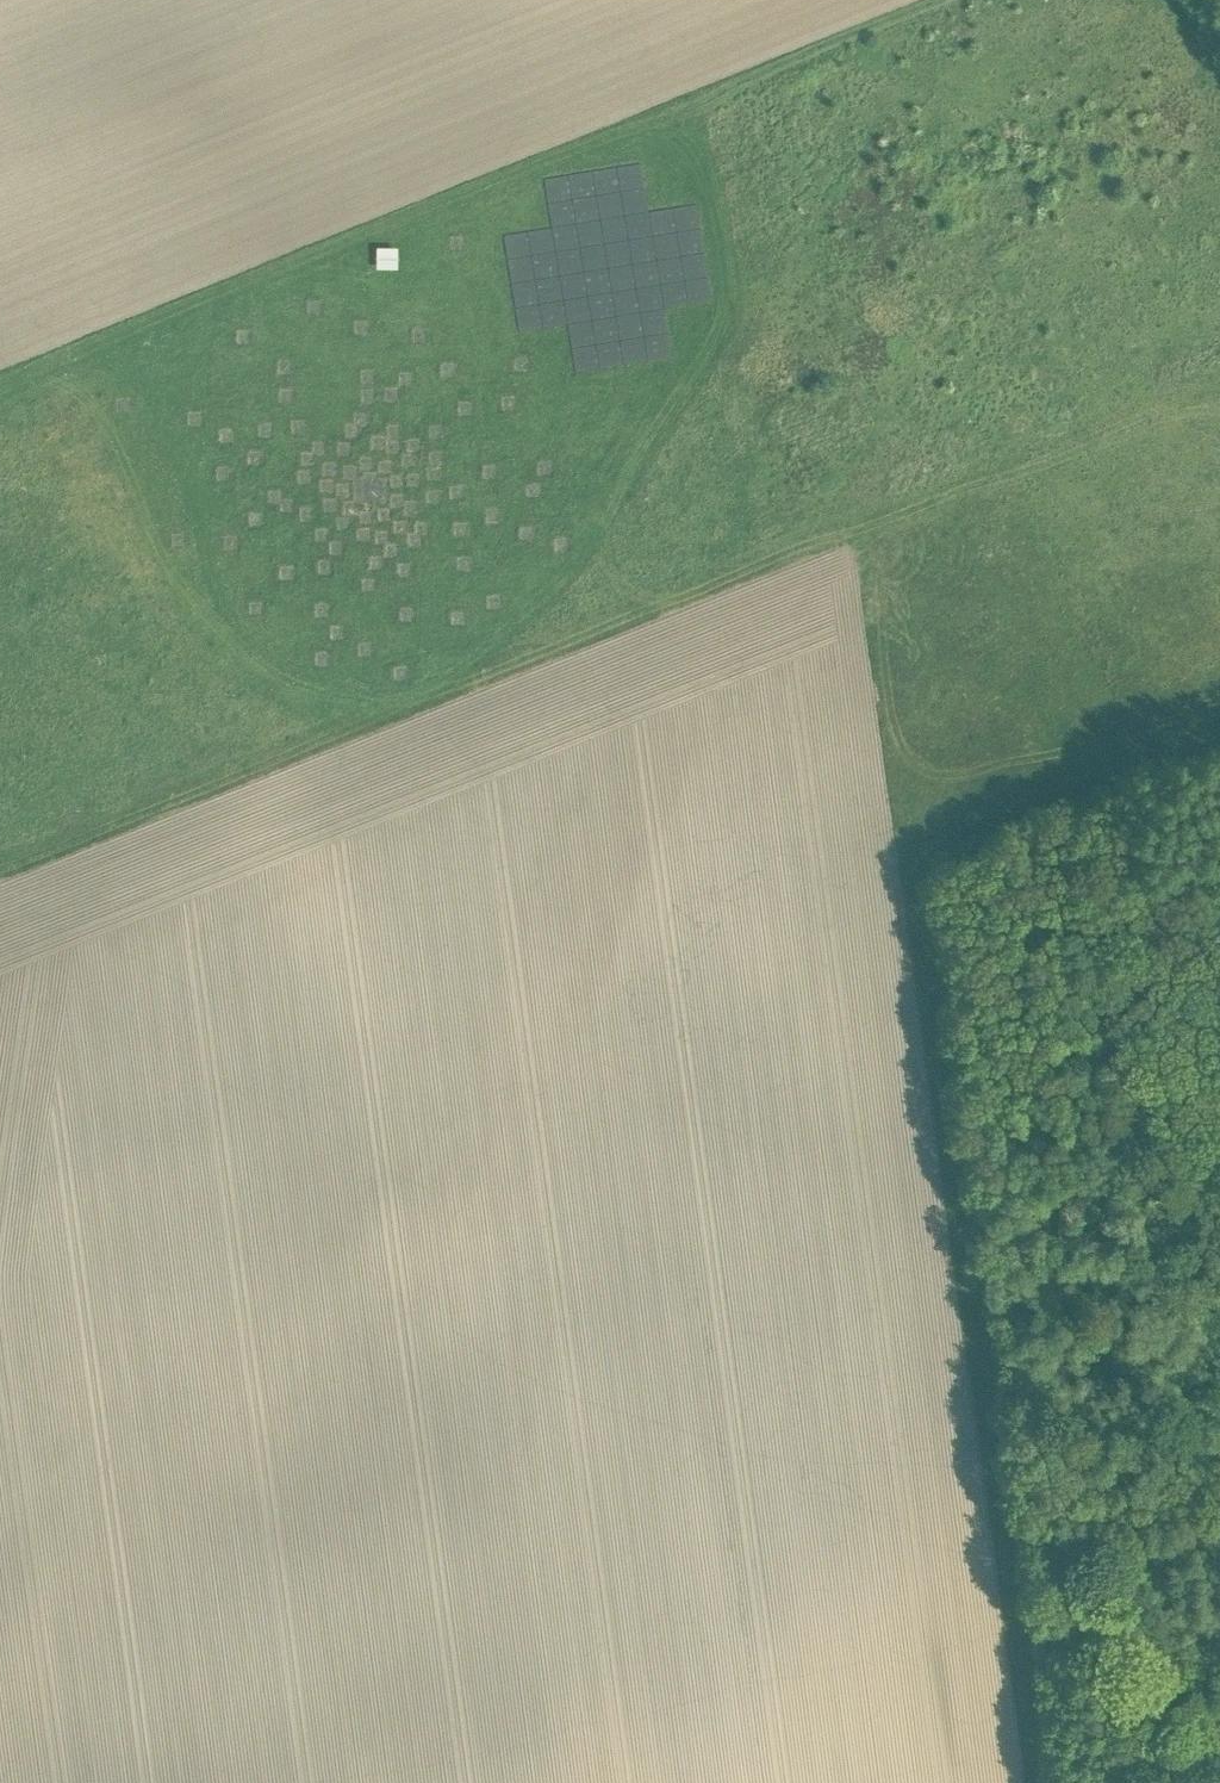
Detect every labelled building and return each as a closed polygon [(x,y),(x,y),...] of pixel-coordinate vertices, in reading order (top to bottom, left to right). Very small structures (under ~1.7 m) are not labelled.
[(551,227),(503,234),(519,331),(567,324),(575,372),(672,356),(664,308),(712,300),(697,203),(648,211),(641,163),(544,178),(551,227)]
